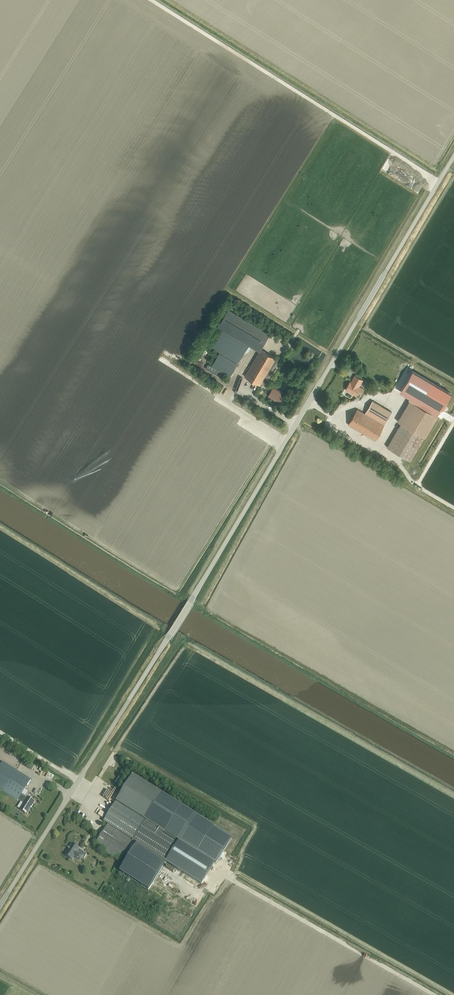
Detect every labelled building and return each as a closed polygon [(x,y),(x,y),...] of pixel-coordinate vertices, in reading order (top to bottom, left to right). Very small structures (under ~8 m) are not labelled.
[(260,350),(269,334),(228,309),(218,327),(259,351),(260,350)] [(248,345),(222,330),(212,347),(238,363),(248,345)] [(245,376),(260,385),(268,372),(276,359),(260,350),(259,351),(245,376)] [(229,377),(237,364),(219,353),(211,366),(229,377)] [(276,359),(268,372),(272,374),(280,361),(276,359)] [(224,374),(215,368),(212,372),(222,378),(224,374)] [(412,371),(403,386),(413,392),(409,398),(408,400),(410,401),(437,416),(441,409),(443,409),(452,394),(450,393),(412,371)] [(345,390),(356,396),(358,393),(361,395),(364,390),(361,388),(360,388),(359,387),(363,380),(355,376),(351,382),(350,382),(345,390)] [(273,389),(269,397),(280,403),(285,396),(281,394),(282,392),(277,389),(276,391),(273,389)] [(373,401),(365,414),(384,425),(392,412),(373,401)] [(401,424),(387,448),(411,461),(425,438),(437,417),(437,416),(410,401),(398,422),(401,424)] [(384,425),(365,414),(357,409),(348,425),(375,441),(384,425)] [(21,764),(31,770),(34,765),(24,759),(21,764)] [(2,762),(0,766),(0,789),(18,800),(22,794),(31,780),(2,762)] [(132,776),(116,802),(143,819),(144,818),(160,793),(132,776)] [(144,818),(163,830),(179,805),(160,793),(144,818)] [(22,794),(18,800),(23,803),(19,809),(24,812),(24,813),(25,813),(27,814),(32,805),(32,806),(35,802),(27,797),(22,794)] [(143,819),(116,802),(103,821),(108,824),(131,839),(143,819)] [(131,839),(130,840),(135,843),(135,842),(164,860),(177,839),(163,830),(144,818),(143,819),(131,839)] [(108,824),(94,846),(117,860),(130,840),(131,839),(108,824)] [(77,827),(70,838),(75,841),(82,830),(77,827)] [(89,835),(84,831),(81,836),(86,839),(89,835)] [(62,853),(67,856),(69,853),(73,855),(72,856),(77,859),(79,855),(81,856),(84,852),(76,847),(69,842),(69,843),(67,842),(65,846),(66,847),(62,853)] [(118,870),(147,888),(164,860),(135,842),(135,843),(118,870)]
